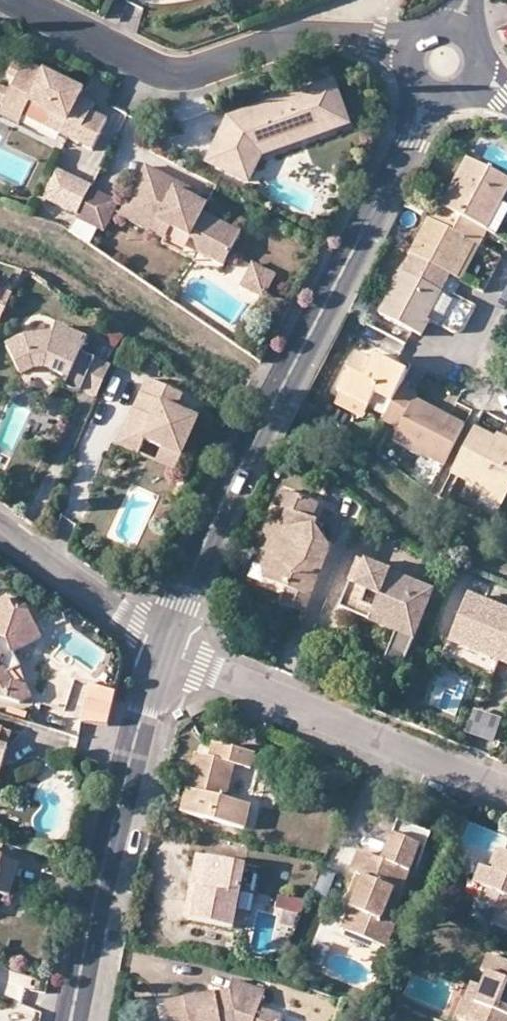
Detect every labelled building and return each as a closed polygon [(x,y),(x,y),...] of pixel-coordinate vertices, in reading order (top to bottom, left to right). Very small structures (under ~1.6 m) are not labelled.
[(112,119),(97,112),(81,104),(84,97),(88,90),(21,57),(12,75),(20,79),(9,102),(28,111),(33,101),(70,120),(64,133),(97,149),(112,119)] [(9,102),(14,90),(0,83),(0,101),(7,105),(9,102)] [(296,133),(299,143),(350,126),(336,84),(251,112),(244,128),(225,131),(211,162),(251,181),(259,162),(258,158),(254,147),(296,133)] [(101,105),(84,97),(81,104),(97,112),(101,105)] [(26,115),(64,133),(70,120),(33,101),(28,111),(9,102),(2,115),(22,124),(26,115)] [(231,119),(225,131),(244,128),(251,112),(231,119)] [(258,158),(299,143),(296,133),(254,147),(258,158)] [(506,196),(506,181),(469,161),(444,208),(488,231),(502,206),(506,196)] [(157,224),(169,231),(188,241),(196,251),(222,265),(240,233),(202,211),(206,205),(194,199),(175,188),(178,183),(146,165),(125,205),(120,214),(151,233),(157,224)] [(92,186),(56,168),(42,197),(78,214),(91,189),(92,186)] [(197,193),(178,183),(175,188),(194,199),(197,193)] [(118,202),(91,189),(78,214),(77,217),(104,231),(114,211),(118,202)] [(120,214),(125,205),(118,202),(114,211),(120,214)] [(412,253),(451,274),(457,277),(475,244),(480,246),(488,231),(444,208),(438,206),(431,219),(429,219),(412,253)] [(506,213),(506,209),(502,206),(488,231),(496,235),(506,213)] [(76,219),(69,233),(92,244),(99,229),(76,219)] [(163,239),(169,231),(157,224),(151,233),(163,239)] [(465,281),(480,246),(475,244),(457,277),(465,281)] [(427,320),(451,274),(412,253),(380,315),(413,332),(423,337),(430,322),(427,320)] [(261,284),(269,288),(276,276),(255,264),(251,272),(263,279),(261,284)] [(264,297),(269,288),(261,284),(263,279),(251,272),(243,286),(264,297)] [(13,295),(0,289),(0,324),(13,295)] [(365,318),(370,307),(359,301),(353,313),(365,318)] [(118,347),(125,335),(109,326),(102,339),(118,347)] [(88,341),(57,327),(55,335),(27,338),(8,348),(21,373),(35,365),(48,365),(53,367),(51,372),(65,378),(67,374),(72,376),(66,389),(75,393),(82,392),(97,360),(82,354),(88,341)] [(343,392),(369,405),(375,397),(391,404),(400,387),(407,374),(374,357),(371,362),(356,354),(338,389),(343,392)] [(112,367),(97,360),(82,392),(98,399),(112,367)] [(162,450),(181,459),(198,419),(175,410),(181,396),(147,381),(140,397),(147,400),(140,415),(134,412),(118,447),(138,455),(144,442),(162,450)] [(416,396),(400,387),(391,404),(386,414),(383,421),(399,429),(394,440),(443,467),(465,425),(415,400),(416,396)] [(362,418),(369,405),(343,392),(337,405),(362,418)] [(140,397),(134,412),(140,415),(147,400),(140,397)] [(369,405),(386,414),(391,404),(375,397),(369,405)] [(496,440),(475,427),(455,467),(506,494),(506,445),(496,440)] [(496,440),(506,445),(506,437),(500,433),(496,440)] [(176,471),(181,459),(162,450),(157,463),(176,471)] [(506,497),(506,494),(455,467),(451,474),(484,492),(481,497),(502,507),(506,497)] [(272,554),(263,579),(286,590),(281,603),(305,612),(331,549),(308,541),(316,522),(311,520),(318,503),(282,488),(274,506),(284,510),(283,512),(277,528),(272,526),(263,549),(272,554)] [(256,549),(263,579),(272,554),(263,549),(272,526),(277,528),(283,512),(266,523),(256,549)] [(320,524),(316,522),(308,541),(331,549),(320,524)] [(388,650),(406,657),(433,590),(365,563),(355,587),(349,584),(340,607),(355,614),(364,592),(376,598),(372,611),(387,618),(384,630),(395,635),(388,650)] [(367,622),(384,630),(387,618),(372,611),(376,598),(364,592),(355,614),(368,619),(367,622)] [(468,595),(450,641),(506,664),(506,610),(468,595)] [(13,655),(44,640),(30,610),(18,615),(10,600),(0,605),(0,623),(2,626),(0,626),(0,700),(20,706),(32,699),(27,688),(10,684),(5,677),(13,655)] [(402,667),(406,657),(388,650),(384,659),(402,667)] [(21,669),(13,655),(5,677),(21,669)] [(75,681),(52,673),(42,705),(65,712),(75,681)] [(88,685),(81,720),(110,726),(117,690),(88,685)] [(204,701),(188,709),(193,718),(209,710),(204,701)] [(472,710),(463,732),(492,744),(501,722),(472,710)] [(255,754),(214,743),(210,758),(196,754),(181,812),(243,828),(250,804),(225,798),(234,766),(250,771),(255,754)] [(1,776),(9,748),(0,745),(0,776),(1,776)] [(398,821),(392,834),(420,846),(425,848),(430,834),(398,821)] [(420,846),(392,834),(381,861),(359,852),(351,873),(355,875),(362,878),(349,909),(355,911),(346,932),(385,948),(395,925),(389,922),(382,919),(395,888),(402,891),(420,846)] [(492,872),(489,871),(487,870),(484,870),(479,870),(476,873),(474,879),(477,884),(481,888),(485,890),(480,903),(494,909),(489,922),(506,930),(506,853),(501,851),(492,872)] [(185,917),(191,918),(197,888),(202,889),(208,857),(197,855),(185,917)] [(11,896),(20,863),(0,857),(0,894),(11,896)] [(197,888),(191,918),(232,926),(244,864),(208,857),(202,889),(197,888)] [(342,906),(349,909),(362,878),(355,875),(342,906)] [(389,922),(402,891),(395,888),(382,919),(389,922)] [(341,929),(346,932),(355,911),(349,909),(341,929)] [(490,954),(482,971),(487,973),(481,986),(474,1003),(464,999),(457,1016),(468,1020),(506,1020),(506,961),(490,954)] [(471,982),(464,999),(474,1003),(481,986),(471,982)] [(212,996),(168,1003),(172,1020),(281,1020),(283,1016),(261,1010),(264,993),(233,983),(230,993),(229,998),(218,1001),(212,996)] [(230,993),(212,996),(218,1001),(229,998),(230,993)]
